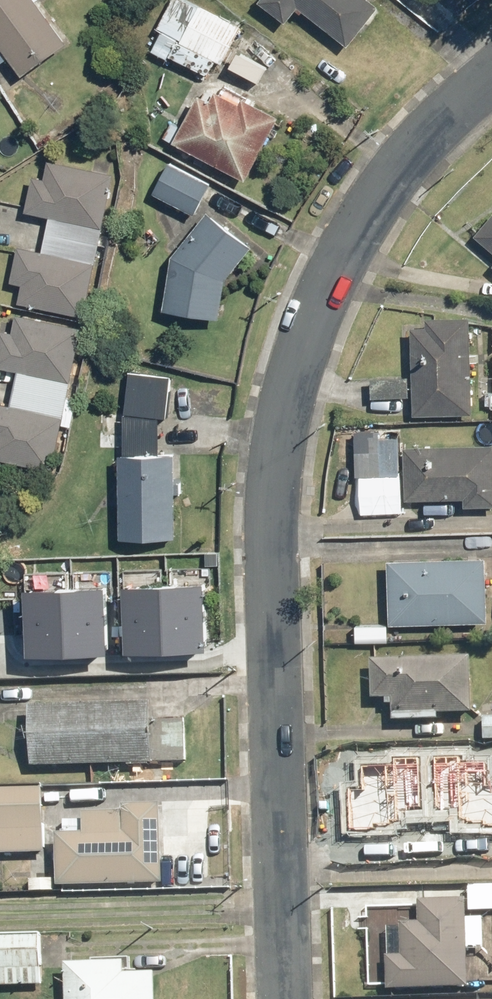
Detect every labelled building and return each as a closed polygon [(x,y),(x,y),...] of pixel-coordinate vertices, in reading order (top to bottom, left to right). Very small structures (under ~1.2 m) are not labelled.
[(27,78),(72,44),(39,0),(0,0),(0,41),(27,78)] [(187,0),(178,0),(162,31),(166,33),(154,55),(206,82),(217,60),(226,64),(244,29),(187,0)] [(369,0),(266,0),(263,3),(289,24),(302,7),(351,47),(381,10),(369,0)] [(208,80),(176,142),(250,182),(283,120),(208,80)] [(24,286),(21,303),(87,316),(116,176),(52,162),(48,183),(35,180),(28,212),(53,217),(45,254),(19,249),(12,284),(24,286)] [(244,201),(174,163),(157,193),(198,216),(205,204),(234,219),(244,201)] [(224,319),(229,281),(255,250),(211,213),(176,255),(168,312),(224,319)] [(476,237),(491,250),(491,217),(476,237)] [(84,329),(18,318),(15,335),(2,333),(0,342),(0,369),(20,372),(14,405),(0,403),(0,460),(57,470),(63,440),(72,441),(79,402),(72,401),(84,329)] [(419,329),(417,413),(473,414),(475,321),(435,320),(435,330),(419,329)] [(126,456),(122,456),(120,539),(178,541),(180,457),(161,457),(162,419),(170,419),(171,376),(131,375),(130,416),(106,415),(106,432),(102,432),(101,449),(126,450),(126,456)] [(401,436),(380,436),(381,476),(401,476),(401,436)] [(409,446),(409,499),(467,499),(467,506),(491,506),(491,446),(409,446)] [(391,559),(390,623),(490,623),(490,560),(391,559)] [(219,586),(135,586),(136,652),(219,651),(219,586)] [(127,589),(39,590),(39,654),(128,654),(127,589)] [(472,658),(374,658),(373,701),(393,701),(393,721),(442,721),(442,715),(472,715),(472,658)] [(152,703),(37,703),(37,767),(152,768),(152,703)] [(433,809),(457,809),(457,823),(491,823),(491,787),(485,787),(485,762),(461,763),(461,756),(432,756),(433,809)] [(359,766),(360,786),(343,786),(344,834),(404,833),(403,807),(422,806),(421,757),(393,758),(393,765),(359,766)] [(45,789),(0,790),(0,853),(46,853),(45,789)] [(59,835),(58,884),(164,884),(164,802),(126,801),(126,835),(59,835)] [(471,987),(468,899),(421,900),(421,923),(401,923),(402,956),(387,957),(388,989),(471,987)] [(45,940),(3,938),(1,985),(43,987),(45,940)] [(68,962),(69,998),(157,998),(157,971),(127,972),(127,961),(68,962)]
